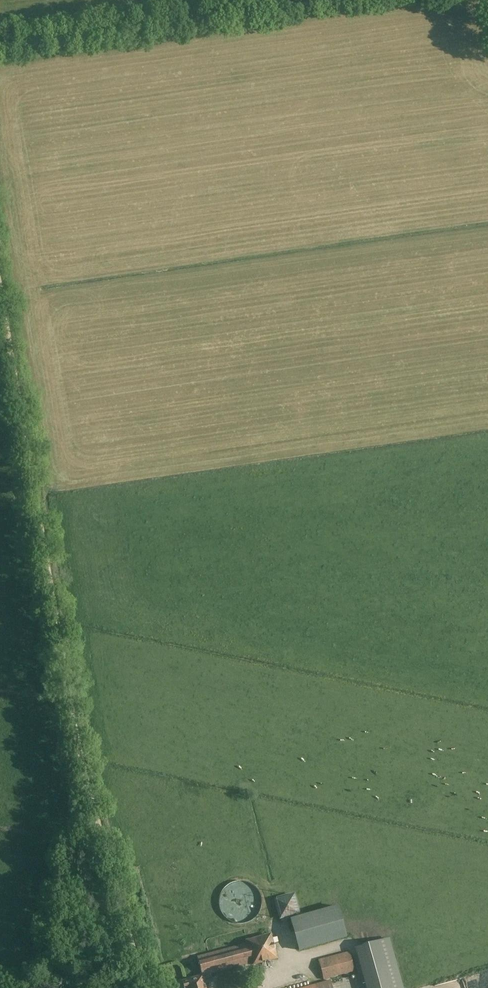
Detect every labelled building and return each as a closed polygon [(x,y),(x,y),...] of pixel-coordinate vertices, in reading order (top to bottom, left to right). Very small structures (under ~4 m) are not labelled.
[(223,902),(223,904),(223,907),(224,909),(225,913),(226,915),(228,917),(230,919),(232,921),(234,922),(237,924),(239,924),(242,925),(245,925),(248,924),(251,923),(254,922),(256,920),(258,918),(260,917),(262,913),(264,907),(264,903),(263,901),(261,895),(258,889),(254,887),(250,884),(246,883),(244,883),(240,883),(238,884),(235,885),(233,886),(230,888),(228,890),(226,892),(225,894),(224,896),(223,899),(223,902)] [(294,895),(274,900),(279,920),(299,915),(294,895)] [(337,906),(290,919),(298,952),(346,938),(337,906)] [(198,956),(196,956),(202,976),(203,979),(211,978),(210,974),(251,963),(252,966),(262,964),(262,963),(268,961),(268,962),(278,959),(271,933),(267,934),(247,940),(247,943),(208,953),(198,956)] [(354,948),(365,987),(403,987),(390,938),(354,948)] [(349,952),(318,960),(323,980),(346,974),(354,972),(349,952)] [(202,976),(182,981),(183,987),(205,987),(203,979),(202,976)]
